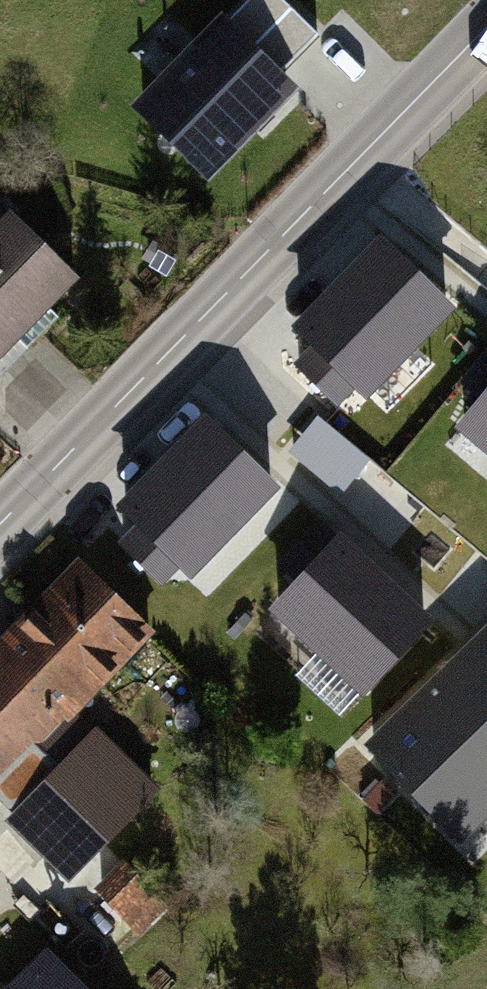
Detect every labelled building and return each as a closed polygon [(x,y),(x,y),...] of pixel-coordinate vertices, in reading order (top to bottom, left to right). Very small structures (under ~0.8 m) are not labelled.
[(218,3),(129,85),(202,163),(291,81),(218,3)] [(28,212),(0,241),(0,379),(97,279),(28,212)] [(448,307),(381,243),(299,328),(366,392),(448,307)] [(467,425),(486,444),(486,403),(467,425)] [(273,487),(206,423),(124,509),(191,573),(273,487)] [(424,619),(343,545),(284,610),(364,684),(424,619)] [(90,560),(0,655),(0,783),(36,817),(109,732),(93,717),(168,636),(90,560)] [(383,733),(459,811),(486,783),(486,634),(383,733)] [(45,955),(10,988),(79,988),(45,955)]
